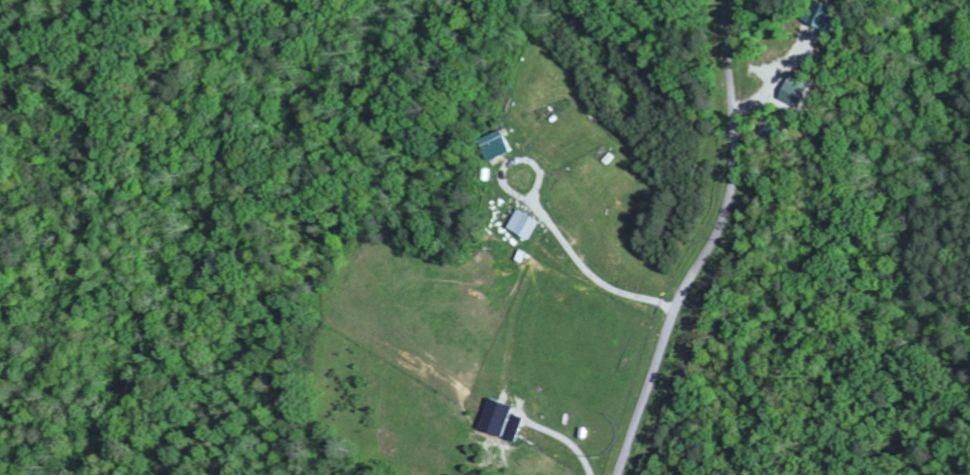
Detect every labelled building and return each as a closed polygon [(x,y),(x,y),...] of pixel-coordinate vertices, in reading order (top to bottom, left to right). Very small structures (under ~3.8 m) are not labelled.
[(817,82),(796,72),(784,96),(805,106),(817,82)] [(489,137),(497,161),(520,153),(513,129),(489,137)] [(514,229),(536,240),(546,219),(523,209),(514,229)] [(511,435),(519,404),(495,398),(487,429),(511,435)]
